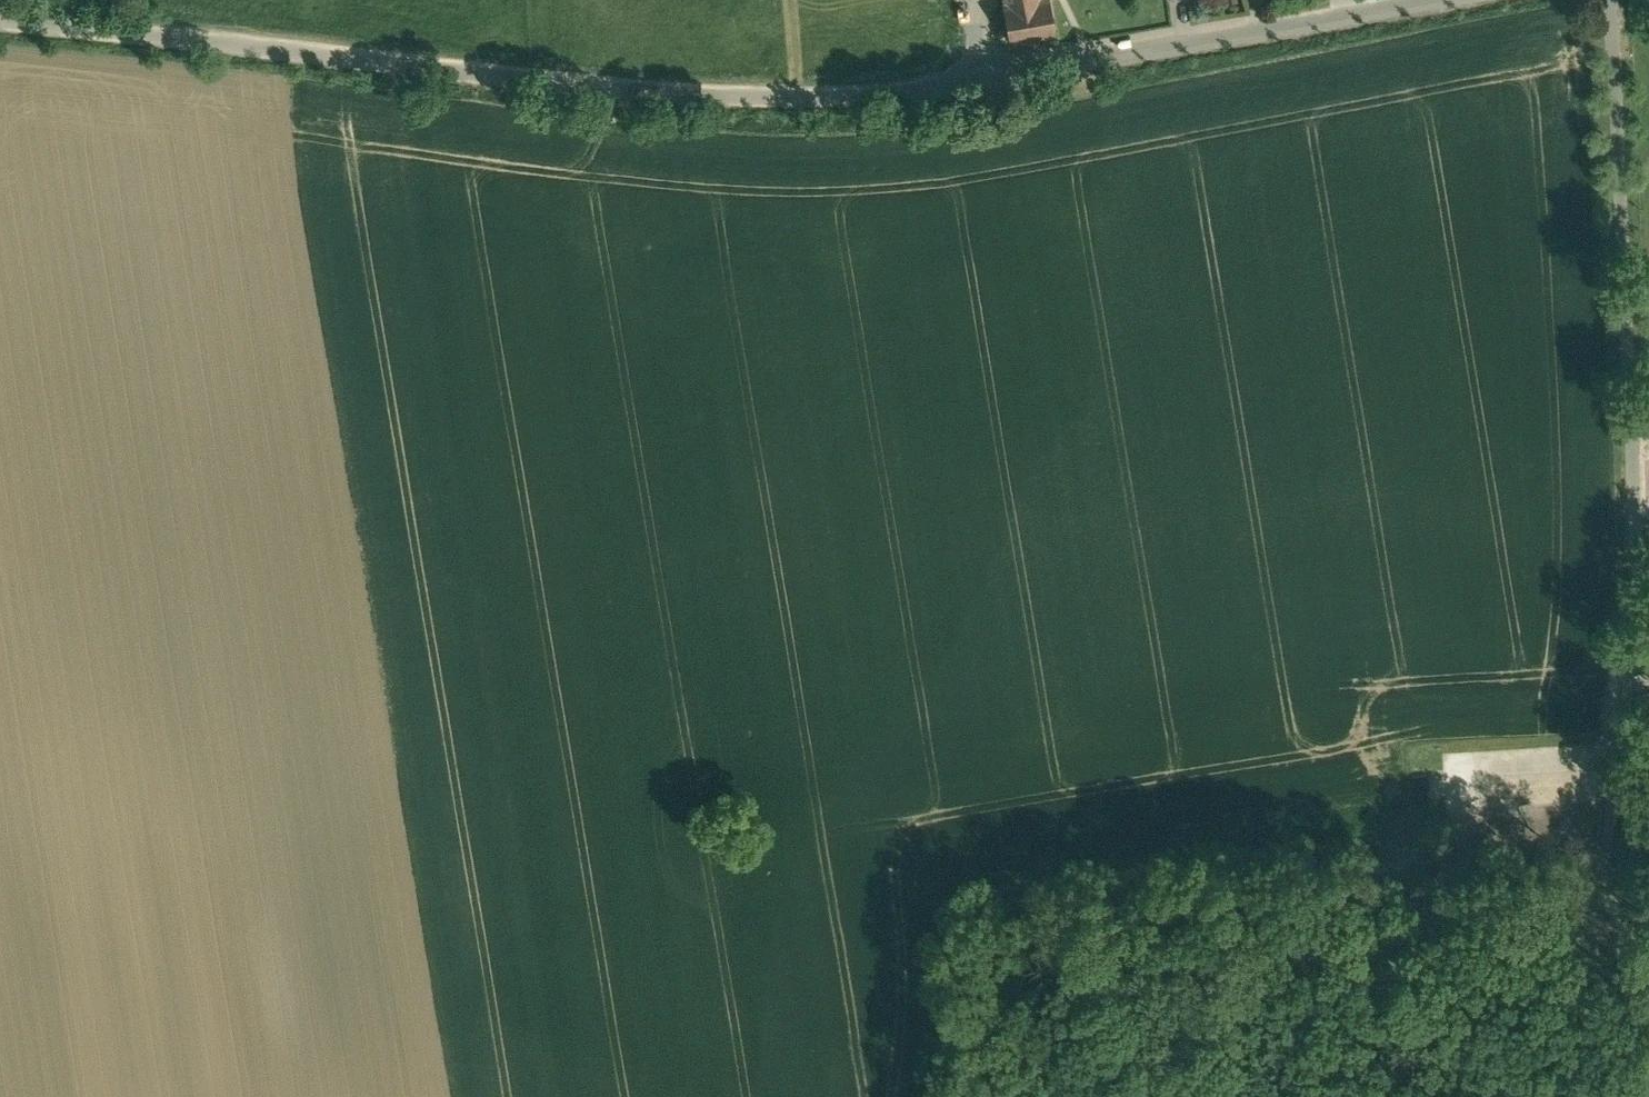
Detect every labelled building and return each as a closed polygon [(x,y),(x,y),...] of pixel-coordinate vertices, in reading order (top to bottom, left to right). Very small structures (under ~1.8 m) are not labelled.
[(1006,5),(1004,5),(1011,43),(1056,35),(1049,0),(1006,0),(1006,5)]
